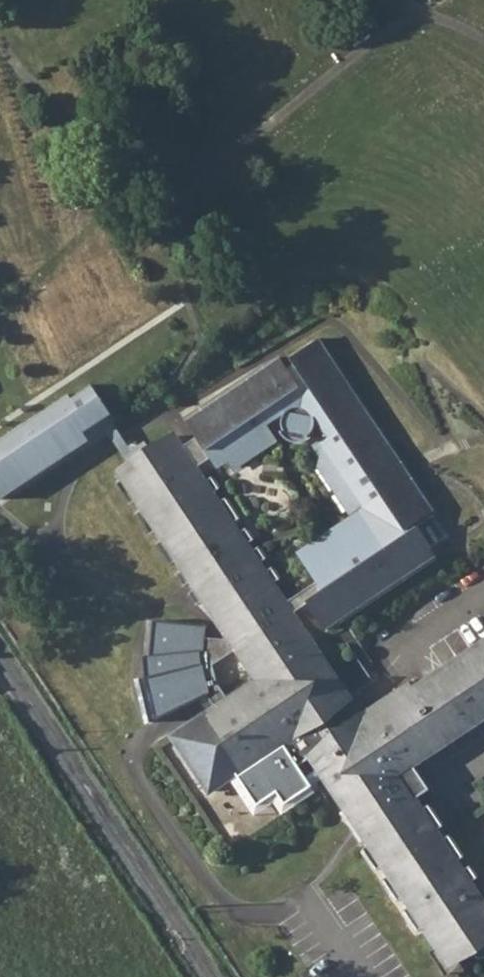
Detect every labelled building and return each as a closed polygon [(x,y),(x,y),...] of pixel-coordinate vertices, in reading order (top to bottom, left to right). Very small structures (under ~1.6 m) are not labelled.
[(291,363),(284,367),(276,355),(181,418),(192,434),(177,444),(170,433),(115,470),(119,475),(112,480),(126,501),(133,496),(139,506),(133,510),(146,531),(153,527),(160,536),(153,541),(167,562),(173,557),(180,567),(173,571),(181,582),(187,578),(192,586),(186,590),(193,601),(200,597),(227,637),(201,635),(202,624),(148,618),(145,652),(139,653),(142,675),(136,677),(147,720),(204,692),(213,706),(171,734),(208,789),(234,771),(255,802),(275,789),(283,801),(323,774),(367,841),(360,846),(374,866),(381,862),(387,871),(380,876),(394,897),(401,893),(407,903),(400,907),(414,928),(421,923),(445,960),(483,934),(483,896),(478,899),(466,881),(473,876),(465,865),(459,869),(452,860),(459,856),(445,834),(438,839),(432,829),(439,824),(425,804),(418,808),(412,797),(426,788),(409,763),(483,713),(483,639),(412,688),(406,680),(337,726),(326,708),(369,680),(352,654),(328,670),(288,609),(303,599),(320,626),(431,552),(411,523),(404,527),(403,525),(429,507),(407,474),(403,476),(394,464),(399,460),(316,336),(286,356),(291,363)] [(113,434),(127,458),(136,452),(97,384),(0,439),(0,500),(113,434)] [(466,946),(473,956),(483,955),(483,934),(466,946)]
